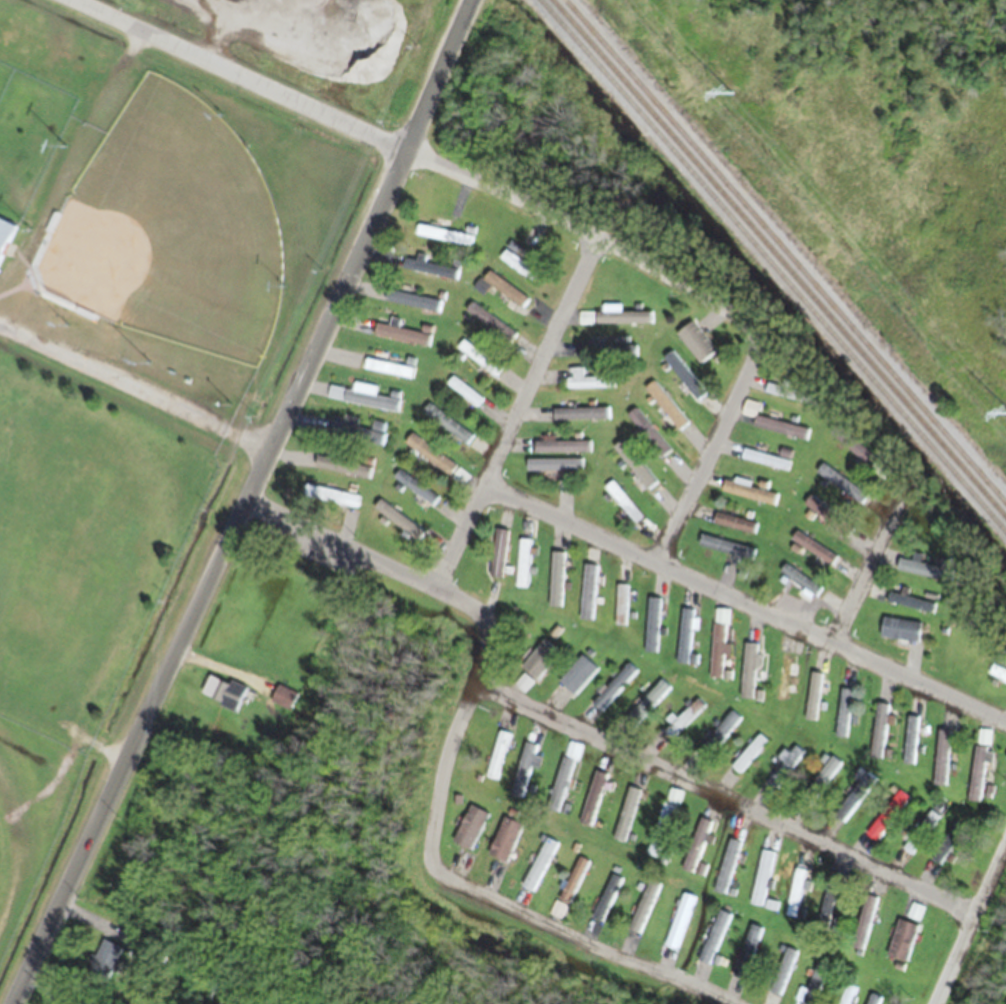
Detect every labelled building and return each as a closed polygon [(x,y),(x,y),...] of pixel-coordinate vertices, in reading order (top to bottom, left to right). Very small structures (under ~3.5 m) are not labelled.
[(0,223),(0,268),(16,229),(0,223)] [(414,245),(470,255),(473,243),(417,233),(414,245)] [(537,278),(504,258),(499,267),(532,287),(537,278)] [(387,272),(454,287),(457,274),(389,259),(387,272)] [(521,316),(528,305),(488,278),(482,289),(521,316)] [(401,300),(388,298),(385,311),(437,321),(439,308),(412,303),(414,294),(402,292),(401,300)] [(594,330),(647,330),(647,319),(594,319),(594,330)] [(484,339),(506,355),(516,342),(494,326),(484,339)] [(714,359),(692,328),(675,340),(697,371),(714,359)] [(431,334),(420,332),(420,335),(376,329),(373,346),(429,354),(431,334)] [(495,384),(502,375),(464,347),(457,356),(495,384)] [(663,365),(694,405),(703,399),(671,358),(663,365)] [(363,376),(411,387),(414,376),(401,373),(403,367),(388,364),(387,370),(366,365),(363,376)] [(582,385),(582,375),(569,376),(569,385),(565,385),(566,396),(607,395),(607,384),(582,385)] [(446,392),(476,416),(484,406),(453,382),(446,392)] [(686,430),(654,387),(644,394),(676,438),(686,430)] [(764,400),(798,409),(801,399),(767,390),(764,400)] [(397,422),(400,407),(335,395),(332,410),(397,422)] [(463,453),(471,443),(430,410),(422,420),(463,453)] [(626,423),(659,464),(668,456),(635,415),(626,423)] [(551,427),(603,427),(603,417),(551,417),(551,427)] [(805,448),(808,436),(756,422),(753,433),(805,448)] [(403,451),(447,484),(455,473),(411,440),(403,451)] [(656,489),(624,445),(613,454),(644,497),(656,489)] [(541,446),(541,449),(532,449),(532,461),(588,461),(588,446),(541,446)] [(788,477),(792,457),(781,455),(779,464),(742,456),(740,467),(788,477)] [(317,461),(314,473),(368,488),(371,476),(317,461)] [(525,466),(525,479),(581,479),(581,466),(525,466)] [(815,480),(861,512),(868,501),(823,470),(815,480)] [(439,505),(400,475),(393,484),(432,513),(439,505)] [(734,485),(731,491),(724,489),(721,496),(770,514),(775,502),(765,498),(765,496),(734,485)] [(643,522),(611,487),(603,494),(634,529),(643,522)] [(302,505),(358,514),(360,501),(304,492),(302,505)] [(398,542),(414,554),(425,540),(386,510),(379,518),(402,536),(398,542)] [(755,531),(715,518),(712,530),(752,542),(755,531)] [(489,584),(502,586),(507,537),(494,536),(489,584)] [(836,564),(797,537),(791,546),(830,572),(836,564)] [(698,553),(746,565),(748,555),(701,543),(698,553)] [(531,546),(518,546),(516,595),(529,595),(531,546)] [(549,614),(562,614),(563,559),(550,559),(549,614)] [(821,594),(785,570),(779,579),(815,603),(821,594)] [(595,571),(582,571),(580,627),(593,627),(595,571)] [(614,632),(626,632),(626,590),(614,590),(614,632)] [(645,658),(657,658),(658,605),(646,605),(645,658)] [(693,615),(679,615),(679,670),(692,670),(693,615)] [(727,616),(713,615),(709,684),(723,685),(727,616)] [(919,630),(882,624),(879,643),(916,649),(919,630)] [(519,674),(536,688),(558,660),(542,647),(519,674)] [(755,706),(757,650),(742,650),(740,705),(755,706)] [(791,674),(792,662),(777,661),(774,705),(791,706),(793,674),(791,674)] [(596,676),(581,662),(557,688),(571,702),(596,676)] [(590,710),(600,719),(635,679),(625,670),(590,710)] [(816,728),(824,680),(812,678),(804,726),(816,728)] [(245,696),(221,685),(212,706),(236,717),(245,696)] [(640,733),(669,694),(658,685),(628,724),(640,733)] [(853,697),(842,695),(833,742),(844,744),(853,697)] [(680,750),(702,711),(690,704),(667,742),(680,750)] [(888,711),(875,709),(870,764),(883,766),(888,711)] [(735,729),(728,722),(710,744),(718,751),(735,729)] [(904,770),(915,771),(916,723),(905,723),(904,770)] [(934,791),(947,792),(949,738),(936,737),(934,791)] [(990,751),(991,738),(979,737),(978,750),(990,751)] [(512,741),(500,738),(486,784),(498,788),(512,741)] [(768,747),(758,739),(731,774),(741,782),(768,747)] [(547,816),(560,820),(581,752),(568,748),(547,816)] [(538,753),(525,749),(508,802),(521,806),(538,753)] [(789,759),(782,755),(775,766),(779,768),(766,792),(779,799),(802,756),(793,751),(789,759)] [(968,807),(981,808),(983,768),(990,769),(990,753),(971,752),(968,807)] [(840,769),(827,761),(807,795),(820,803),(840,769)] [(591,832),(606,780),(594,777),(579,829),(591,832)] [(876,792),(868,783),(831,820),(839,828),(876,792)] [(624,849),(640,796),(628,793),(612,845),(624,849)] [(680,797),(665,793),(648,863),(663,867),(680,797)] [(908,804),(896,796),(867,842),(878,849),(908,804)] [(488,821),(470,811),(451,848),(469,857),(488,821)] [(921,831),(930,838),(941,825),(932,818),(921,831)] [(506,869),(521,831),(502,824),(487,862),(506,869)] [(682,877),(692,881),(702,847),(707,849),(713,829),(697,824),(682,877)] [(910,862),(922,848),(913,841),(902,855),(910,862)] [(527,877),(540,885),(560,852),(548,845),(527,877)] [(738,848),(725,846),(716,900),(729,902),(738,848)] [(930,865),(938,869),(947,853),(939,849),(930,865)] [(772,859),(759,858),(752,911),(765,913),(772,859)] [(589,869),(579,864),(557,908),(567,913),(589,869)] [(795,876),(785,922),(797,925),(808,879),(795,876)] [(623,887),(612,881),(590,925),(602,930),(623,887)] [(660,890),(649,885),(627,937),(637,942),(660,890)] [(665,953),(678,957),(696,904),(683,900),(665,953)] [(877,905),(865,902),(852,951),(864,954),(877,905)] [(835,905),(823,903),(818,930),(831,932),(835,905)] [(919,923),(922,915),(913,911),(909,919),(919,923)] [(731,922),(718,916),(696,967),(710,972),(731,922)] [(916,931),(896,926),(887,965),(907,969),(916,931)] [(767,998),(779,1003),(799,959),(787,954),(767,998)] [(825,981),(814,975),(800,1003),(814,1003),(825,981)] [(858,995),(846,990),(841,1003),(855,1003),(858,995)]
